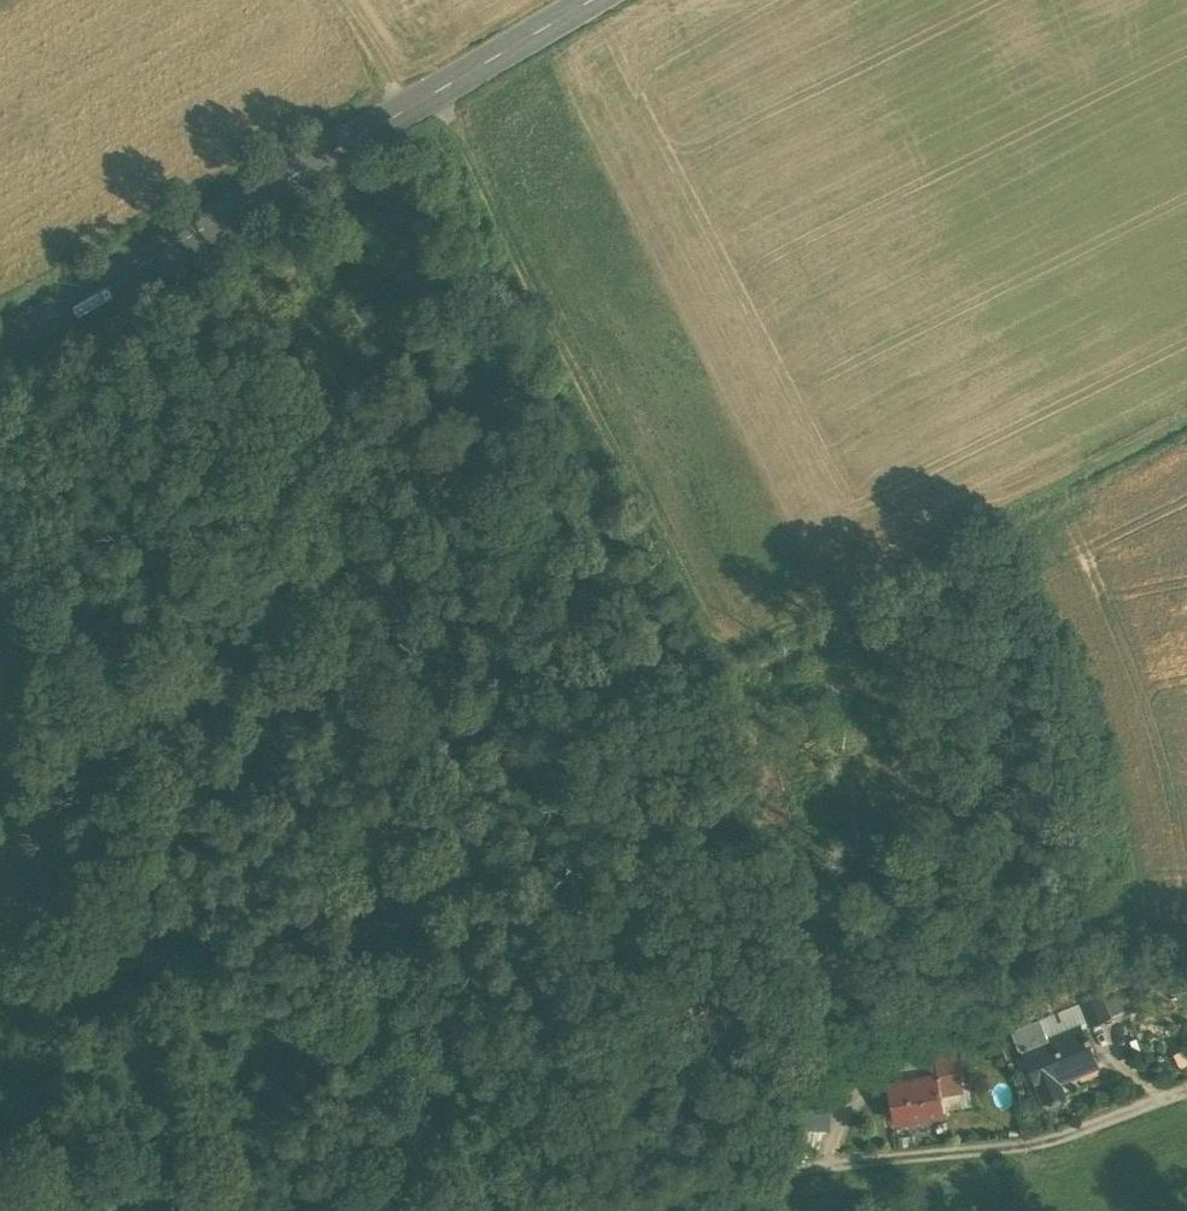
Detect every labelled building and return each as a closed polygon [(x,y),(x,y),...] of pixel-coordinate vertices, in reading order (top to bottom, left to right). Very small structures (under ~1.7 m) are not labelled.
[(1096,989),(1078,998),(1090,1026),(1108,1018),(1096,989)] [(1039,1020),(1010,1032),(1017,1050),(1021,1052),(1047,1041),(1039,1020)] [(1047,1041),(1021,1052),(1034,1083),(1037,1082),(1045,1101),(1063,1093),(1055,1075),(1073,1067),(1076,1074),(1098,1065),(1090,1043),(1092,1042),(1090,1038),(1086,1040),(1080,1027),(1047,1041)] [(923,1080),(888,1086),(895,1122),(945,1113),(941,1095),(960,1091),(950,1044),(913,1051),(915,1062),(920,1061),(923,1080)] [(832,1096),(803,1095),(802,1129),(830,1130),(832,1096)]
